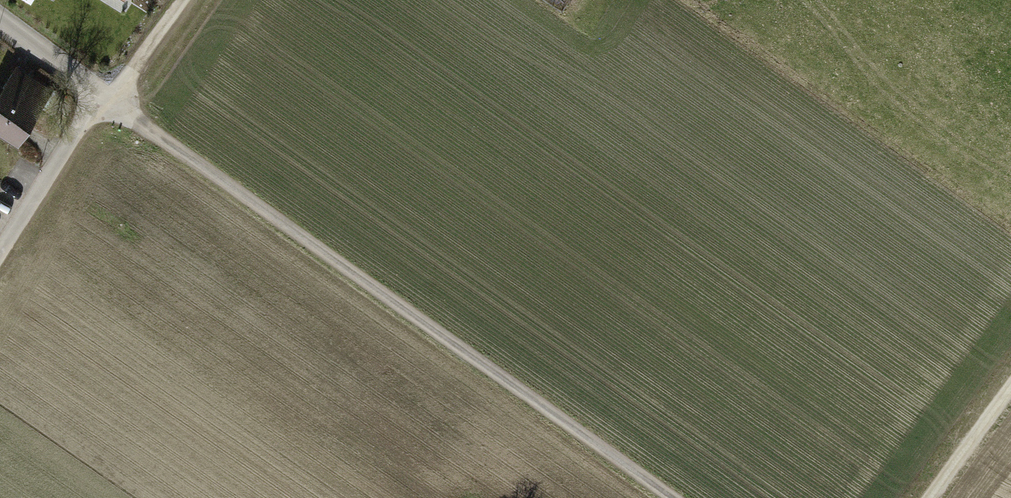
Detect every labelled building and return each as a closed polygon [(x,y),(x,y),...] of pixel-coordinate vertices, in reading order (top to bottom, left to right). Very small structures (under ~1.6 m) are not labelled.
[(20,65),(0,92),(0,132),(16,144),(54,90),(20,65)]
